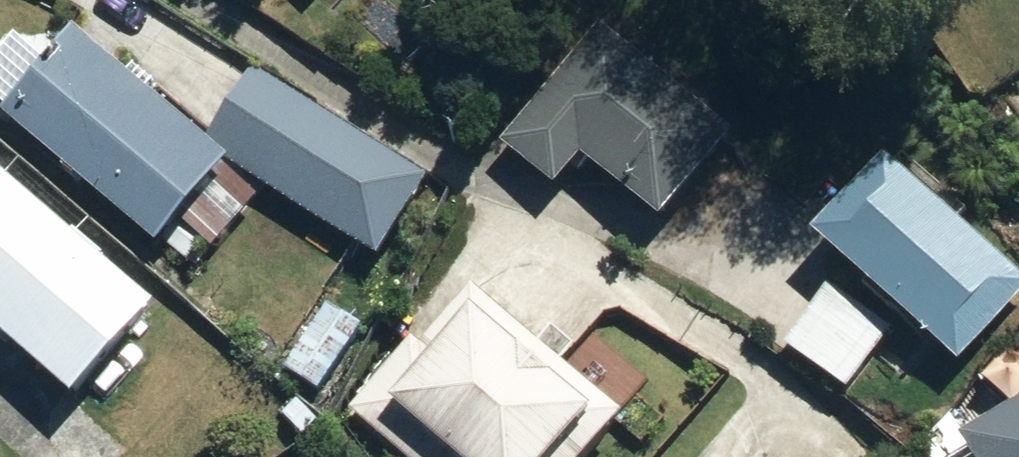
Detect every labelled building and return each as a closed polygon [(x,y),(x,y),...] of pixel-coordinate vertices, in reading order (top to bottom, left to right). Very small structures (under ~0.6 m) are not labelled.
[(725,136),(601,26),(498,153),(551,199),(585,160),(651,219),(725,136)] [(67,28),(34,64),(41,70),(0,115),(0,124),(148,259),(227,173),(67,28)] [(767,91),(701,29),(669,63),(735,125),(767,91)] [(887,168),(814,255),(957,374),(1018,300),(1018,279),(887,168)] [(155,313),(0,175),(0,340),(73,405),(155,313)] [(351,416),(398,456),(604,456),(630,428),(467,285),(351,416)] [(888,332),(827,287),(782,348),(844,394),(888,332)] [(366,334),(332,306),(276,375),(310,403),(366,334)] [(967,440),(954,423),(909,454),(911,456),(1018,456),(1018,404),(967,440)]
